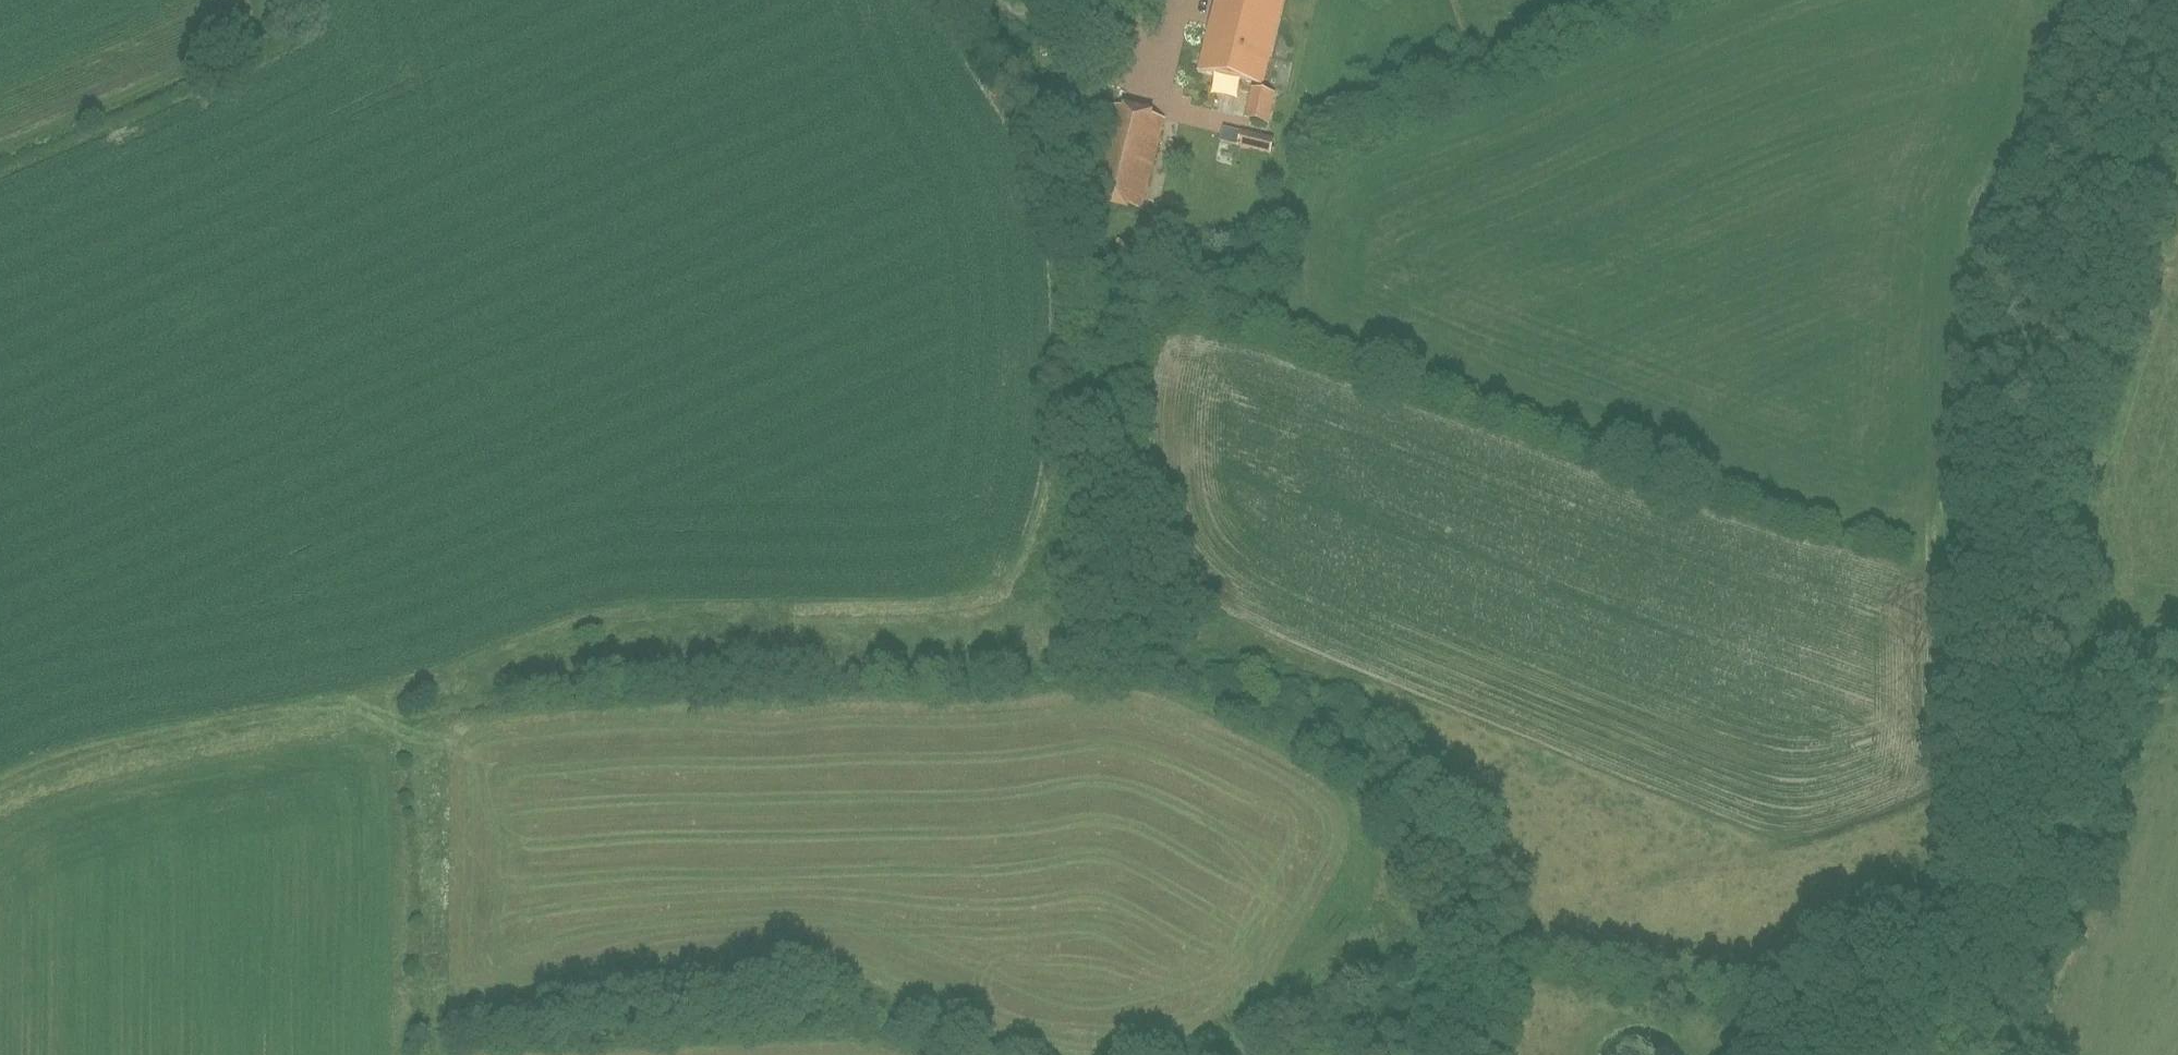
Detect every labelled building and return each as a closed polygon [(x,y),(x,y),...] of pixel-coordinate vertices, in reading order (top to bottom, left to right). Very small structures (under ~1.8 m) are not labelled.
[(1195,79),(1249,91),(1243,118),(1278,125),(1284,98),(1267,94),(1287,0),(1212,0),(1195,79)] [(1112,108),(1094,203),(1145,213),(1163,118),(1112,108)] [(1281,140),(1236,136),(1234,157),(1279,161),(1281,140)]
